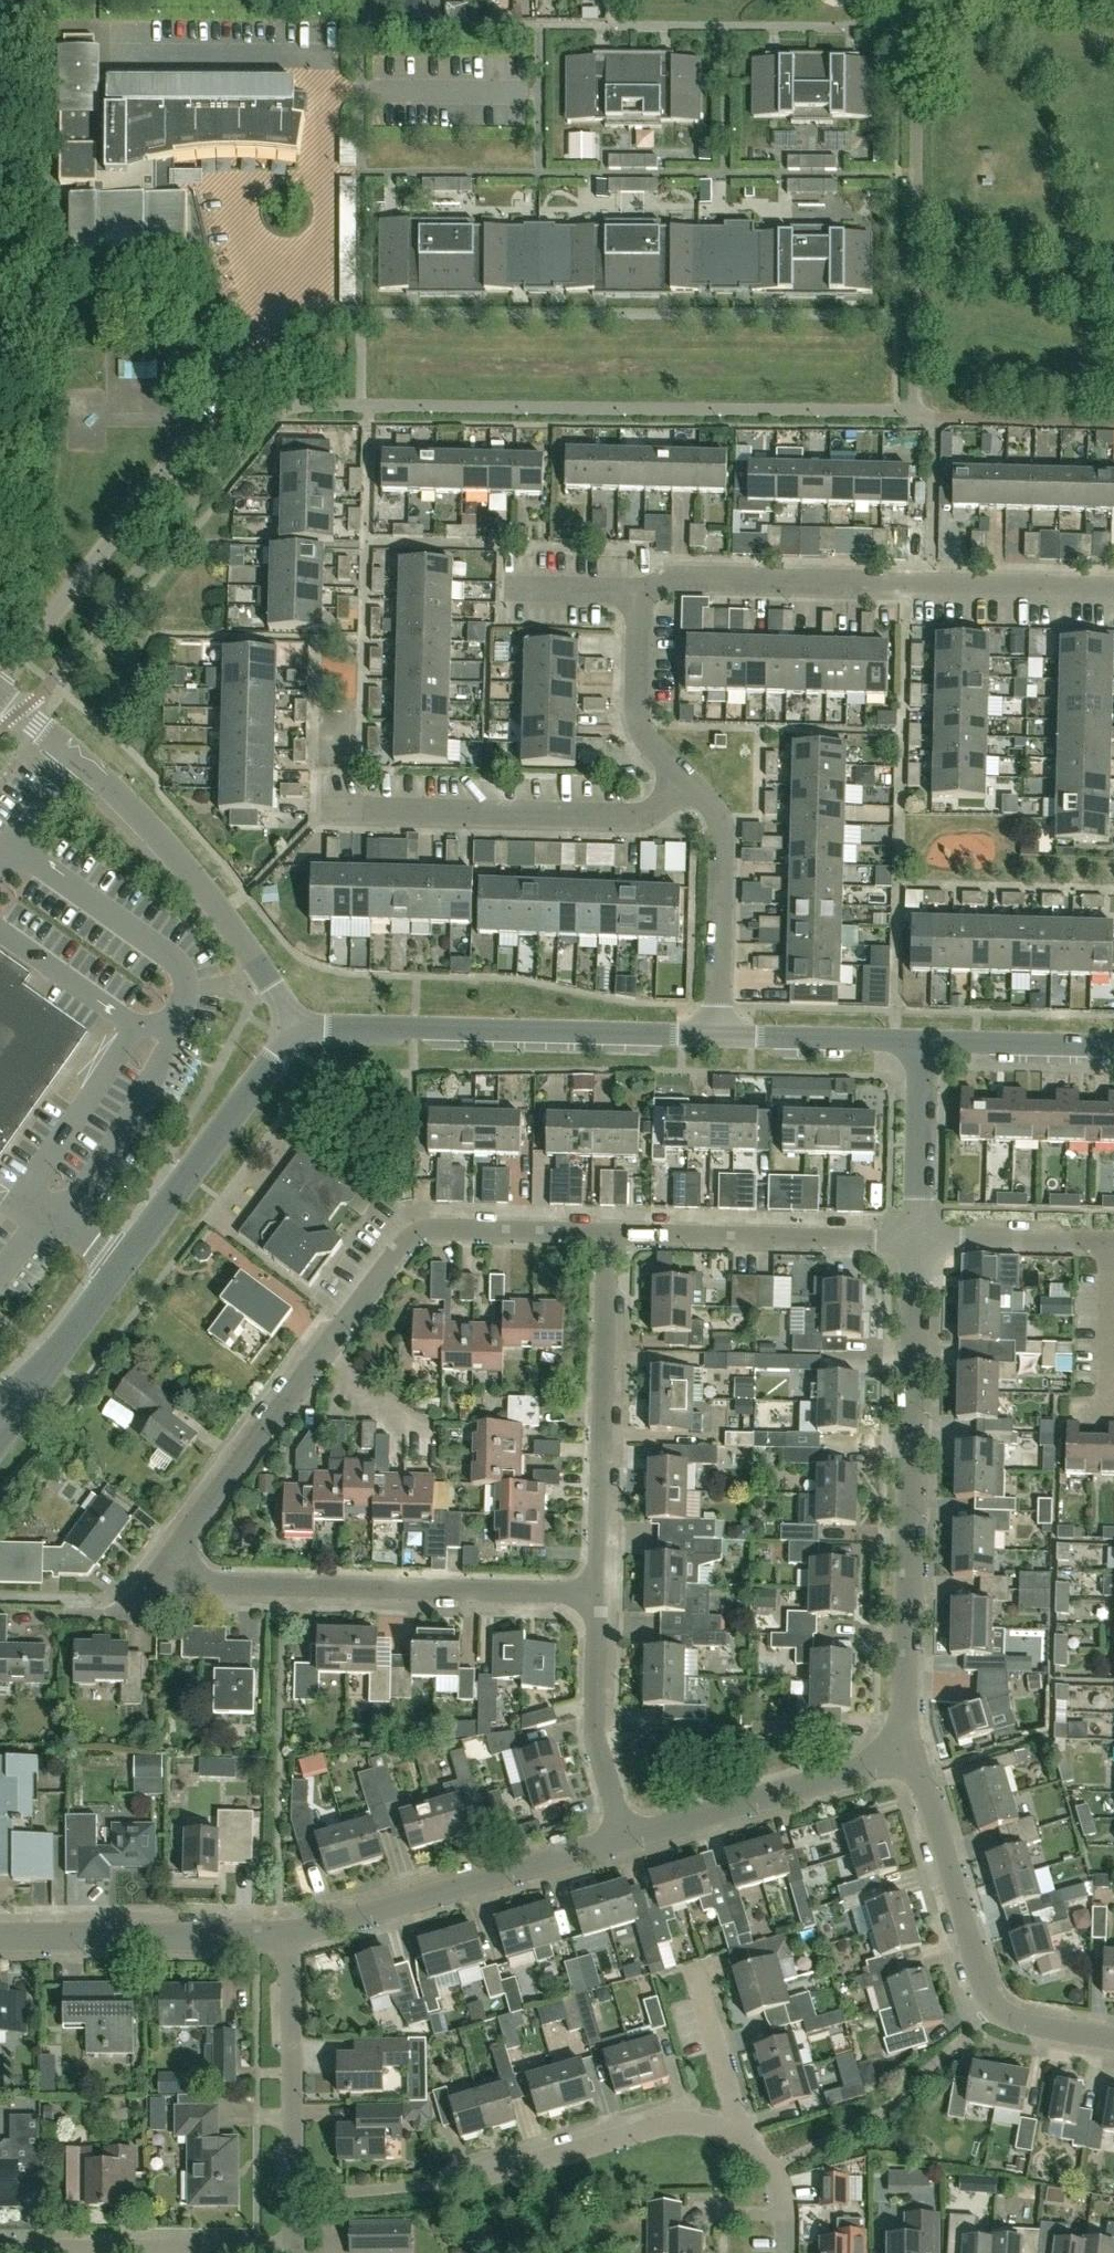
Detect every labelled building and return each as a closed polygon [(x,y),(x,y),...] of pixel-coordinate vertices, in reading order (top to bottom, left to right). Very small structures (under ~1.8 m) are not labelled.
[(403,2),(403,20),(421,20),(421,2),(403,2)] [(187,254),(187,195),(174,195),(174,159),(177,159),(176,155),(195,152),(216,150),(236,150),(257,150),(277,152),(298,155),(297,156),(299,156),(308,99),(295,97),(295,80),(98,80),(98,51),(94,51),(94,36),(64,36),(64,51),(61,51),(60,185),(78,185),(78,195),(71,195),(71,254),(187,254)] [(605,127),(633,127),(634,53),(606,53),(606,64),(596,64),(596,58),(567,58),(567,121),(605,121),(605,127)] [(634,53),(633,127),(662,127),(662,121),(700,121),(700,58),(672,58),(672,64),(661,64),(661,53),(634,53)] [(791,123),(812,123),(812,54),(780,54),(780,59),(753,59),(753,117),(791,117),(791,123)] [(845,54),(812,54),(812,123),(833,123),(833,117),(871,117),(872,59),(845,59),(845,54)] [(805,133),(792,133),(791,147),(855,148),(856,130),(805,129),(805,133)] [(661,149),(661,131),(641,132),(642,150),(661,149)] [(787,166),(837,167),(837,153),(787,153),(787,166)] [(609,155),(609,168),(658,168),(658,155),(609,155)] [(207,185),(206,170),(175,172),(176,187),(207,185)] [(472,193),(472,179),(423,179),(423,192),(472,193)] [(658,179),(609,179),(609,193),(658,192),(658,179)] [(836,179),(787,179),(787,192),(836,192),(836,179)] [(381,221),(381,290),(407,290),(409,290),(409,284),(420,284),(420,295),(447,295),(447,221),(381,221)] [(447,221),(447,295),(474,295),(474,284),(485,284),(485,291),(487,291),(513,291),(513,288),(524,288),(524,292),(540,292),(540,225),(524,225),(524,227),(513,227),(476,227),(476,221),(447,221)] [(540,225),(540,292),(556,292),(556,287),(566,287),(566,291),(593,291),(595,291),(595,285),(606,285),(606,296),(633,296),(633,221),(605,221),(605,228),(566,227),(556,227),(556,225),(540,225)] [(633,221),(633,296),(660,296),(660,285),(671,285),(671,291),(673,291),(699,291),(699,288),(699,228),(661,228),(661,222),(633,221)] [(699,228),(699,288),(710,288),(710,292),(742,292),(742,288),(753,288),(753,292),(765,292),(779,292),(779,296),(811,297),(812,227),(791,227),(791,233),(754,233),(754,223),(724,223),(724,228),(699,228)] [(812,227),(811,297),(844,297),(844,292),(858,292),(871,292),(871,233),(832,233),(832,227),(812,227)] [(739,511),(739,512),(766,513),(766,509),(776,509),(776,503),(777,464),(753,463),(753,448),(737,447),(735,490),(734,511),(739,511)] [(593,489),(594,450),(567,449),(566,488),(593,489)] [(621,451),(594,450),(593,489),(620,490),(621,451)] [(646,491),(647,451),(621,451),(620,490),(646,491)] [(674,452),(647,451),(646,491),(673,491),(674,452)] [(410,492),(411,453),(384,452),(383,491),(410,492)] [(699,492),(700,453),(674,452),(673,491),(699,492)] [(436,493),(437,454),(411,453),(410,492),(436,493)] [(728,453),(700,453),(699,492),(727,493),(728,453)] [(463,493),(464,454),(437,454),(436,493),(463,493)] [(489,494),(490,455),(464,454),(463,493),(489,494)] [(516,495),(517,456),(490,455),(489,494),(516,495)] [(517,456),(516,495),(543,495),(544,456),(517,456)] [(282,479),(336,480),(337,459),(283,458),(282,479)] [(802,503),(803,464),(777,464),(776,503),(802,503)] [(829,504),(830,465),(803,464),(802,503),(829,504)] [(855,505),(856,466),(830,465),(829,504),(855,505)] [(882,506),(883,466),(856,466),(855,505),(882,506)] [(883,466),(882,506),(909,506),(910,467),(883,466)] [(980,508),(981,469),(954,469),(953,508),(980,508)] [(1006,509),(1007,470),(981,469),(980,508),(1006,509)] [(351,470),(351,481),(363,481),(363,470),(351,470)] [(1033,510),(1034,471),(1007,470),(1006,509),(1033,510)] [(1059,510),(1060,471),(1034,471),(1033,510),(1059,510)] [(1086,511),(1087,472),(1060,471),(1059,510),(1086,511)] [(1087,472),(1086,511),(1112,512),(1113,473),(1087,472)] [(282,479),(282,499),(335,500),(336,480),(282,479)] [(363,481),(351,481),(350,492),(362,492),(363,481)] [(281,519),(335,520),(335,500),(282,499),(281,519)] [(350,510),(349,521),(361,521),(362,510),(350,510)] [(334,541),(335,520),(281,519),(280,540),(334,541)] [(361,521),(349,521),(349,532),(361,532),(361,521)] [(394,525),(394,535),(394,536),(409,536),(409,525),(394,525)] [(424,525),(409,525),(409,536),(424,537),(424,525)] [(691,536),(706,536),(706,525),(691,525),(691,536)] [(447,526),(447,537),(462,538),(462,526),(447,526)] [(477,527),(462,526),(462,538),(477,538),(477,527)] [(500,527),(500,539),(515,539),(515,528),(500,527)] [(768,527),(767,538),(782,538),(783,527),(768,527)] [(530,528),(515,528),(515,539),(530,539),(530,528)] [(821,528),(820,539),(835,540),(836,529),(821,528)] [(577,529),(577,541),(592,541),(592,530),(577,529)] [(607,530),(592,530),(592,541),(607,541),(607,530)] [(874,530),(873,541),(888,541),(889,530),(874,530)] [(630,531),(630,542),(645,542),(645,531),(630,531)] [(660,531),(645,531),(645,542),(660,543),(660,531)] [(987,533),(979,533),(972,532),(971,544),(987,544),(987,533)] [(1025,534),(1025,545),(1040,545),(1040,534),(1025,534)] [(1078,546),(1093,547),(1093,536),(1078,535),(1078,546)] [(705,547),(706,536),(691,536),(690,547),(705,547)] [(782,549),(782,538),(767,538),(767,549),(782,549)] [(835,540),(820,539),(820,550),(835,551),(835,540)] [(745,554),(765,554),(765,541),(745,541),(745,554)] [(873,552),(881,552),(888,552),(888,541),(873,541),(873,552)] [(986,555),(987,544),(971,544),(971,555),(986,555)] [(1040,545),(1025,545),(1024,556),(1039,556),(1040,545)] [(271,546),(271,567),(325,569),(325,548),(271,546)] [(1092,558),(1093,547),(1078,546),(1077,557),(1092,558)] [(339,558),(339,569),(351,569),(351,558),(339,558)] [(399,560),(399,581),(453,582),(453,561),(399,560)] [(270,587),(324,589),(325,569),(271,567),(270,587)] [(351,569),(339,569),(339,580),(351,580),(351,569)] [(372,580),(384,580),(385,569),(373,569),(372,580)] [(384,580),(372,580),(372,591),(384,591),(384,580)] [(399,581),(398,601),(452,602),(453,582),(399,581)] [(270,587),(269,607),(323,608),(324,589),(270,587)] [(338,598),(338,609),(350,609),(350,598),(338,598)] [(452,602),(398,601),(398,621),(452,622),(452,602)] [(323,608),(269,607),(269,628),(323,629),(323,608)] [(350,609),(338,609),(337,620),(350,620),(350,609)] [(372,609),(371,620),(383,620),(384,609),(372,609)] [(703,611),(703,622),(715,622),(715,611),(703,611)] [(743,623),(755,623),(755,612),(743,612),(743,623)] [(783,613),(782,624),(794,624),(795,613),(783,613)] [(834,614),(828,614),(822,614),(822,625),(834,625),(834,614)] [(874,615),(868,615),(862,615),(862,626),(874,626),(874,615)] [(398,630),(397,640),(451,642),(452,622),(398,621),(383,620),(371,620),(371,631),(383,631),(383,630),(398,630)] [(715,632),(715,622),(703,622),(703,631),(715,632)] [(742,632),(748,632),(754,633),(755,623),(743,623),(742,632)] [(794,634),(794,624),(782,624),(782,633),(794,634)] [(822,634),(828,634),(834,635),(834,625),(822,625),(822,634)] [(874,626),(862,626),(862,635),(874,636),(874,626)] [(937,636),(936,657),(990,658),(991,637),(964,637),(964,628),(951,628),(950,637),(937,636)] [(1035,635),(1034,679),(1057,680),(1058,635),(1035,635)] [(1022,636),(1016,654),(1028,657),(1033,640),(1022,636)] [(686,692),(707,692),(709,639),(687,638),(686,692)] [(728,639),(709,639),(707,692),(727,693),(728,639)] [(728,639),(727,693),(747,693),(748,640),(728,639)] [(1061,639),(1060,660),(1113,661),(1113,640),(1061,639)] [(397,640),(397,660),(451,662),(451,642),(397,640)] [(768,640),(748,640),(747,693),(767,694),(768,640)] [(768,640),(767,694),(787,694),(788,641),(768,640)] [(808,641),(788,641),(787,694),(807,695),(808,641)] [(808,641),(807,695),(827,695),(828,642),(808,641)] [(848,642),(828,642),(827,695),(846,696),(848,642)] [(848,642),(846,696),(866,696),(868,643),(848,642)] [(525,643),(525,664),(578,665),(579,644),(525,643)] [(888,643),(868,643),(866,696),(887,697),(888,643)] [(924,645),(911,645),(911,656),(924,657),(924,645)] [(224,649),(223,670),(277,671),(277,650),(224,649)] [(370,660),(382,660),(383,649),(371,649),(370,660)] [(923,667),(924,657),(911,656),(911,667),(923,667)] [(990,658),(936,657),(936,677),(990,678),(990,658)] [(596,671),(596,659),(585,659),(585,671),(596,671)] [(607,660),(596,659),(596,671),(607,672),(607,660)] [(382,660),(370,660),(370,671),(382,671),(382,660)] [(396,680),(450,682),(451,662),(397,660),(396,680)] [(1113,661),(1060,660),(1060,680),(1113,681),(1113,661)] [(296,661),(296,672),(308,673),(308,661),(296,661)] [(578,665),(525,664),(524,683),(578,685),(578,665)] [(277,671),(223,670),(222,690),(276,691),(277,671)] [(308,673),(296,672),(295,683),(307,684),(308,673)] [(936,677),(935,697),(989,698),(990,678),(936,677)] [(450,701),(450,682),(396,680),(396,700),(450,701)] [(1112,701),(1113,681),(1060,680),(1059,700),(1112,701)] [(577,705),(578,685),(524,683),(524,703),(577,705)] [(923,685),(911,685),(910,696),(923,696),(923,685)] [(369,699),(381,700),(382,689),(370,688),(369,699)] [(222,690),(222,710),(275,711),(276,691),(222,690)] [(923,707),(923,696),(910,696),(910,707),(923,707)] [(989,698),(935,697),(935,717),(989,718),(989,698)] [(381,700),(369,699),(369,710),(381,711),(381,700)] [(584,711),(595,711),(595,699),(584,699),(584,711)] [(606,699),(595,699),(595,711),(606,711),(606,699)] [(396,700),(395,720),(449,721),(450,701),(396,700)] [(1112,701),(1059,700),(1059,720),(1112,721),(1112,701)] [(295,701),(294,712),(306,712),(307,701),(295,701)] [(577,705),(524,703),(523,723),(577,725),(577,705)] [(275,711),(222,710),(221,729),(275,731),(275,711)] [(306,712),(294,712),(294,723),(306,723),(306,712)] [(935,717),(935,737),(988,738),(989,718),(935,717)] [(395,740),(449,741),(449,721),(395,720),(395,740)] [(1112,721),(1059,720),(1058,739),(1111,741),(1111,740),(1113,740),(1113,729),(1112,729),(1112,721)] [(576,744),(577,725),(523,723),(523,743),(576,744)] [(923,725),(910,725),(910,736),(922,736),(923,725)] [(381,728),(369,728),(368,739),(380,739),(381,728)] [(221,729),(220,749),(274,751),(275,731),(221,729)] [(922,747),(922,736),(910,736),(910,746),(922,747)] [(716,748),(726,748),(727,737),(716,737),(716,748)] [(988,738),(935,737),(934,756),(988,758),(988,738)] [(368,750),(380,751),(380,739),(368,739),(368,750)] [(594,751),(594,739),(583,739),(583,751),(594,751)] [(605,751),(605,745),(605,739),(594,739),(594,751),(605,751)] [(1111,741),(1058,739),(1058,759),(1111,761),(1111,741)] [(448,762),(449,741),(395,740),(394,761),(448,762)] [(294,741),(293,752),(305,752),(306,741),(294,741)] [(576,744),(523,743),(522,764),(576,766),(576,744)] [(793,744),(792,764),(846,766),(847,745),(793,744)] [(274,751),(220,749),(220,769),(274,771),(274,751)] [(293,763),(305,763),(305,752),(293,752),(293,763)] [(766,753),(766,764),(778,764),(778,753),(766,753)] [(934,756),(934,776),(987,777),(988,758),(934,756)] [(1110,780),(1111,761),(1058,759),(1057,779),(1110,780)] [(766,764),(766,775),(777,775),(778,764),(766,764)] [(846,766),(792,764),(792,784),(846,785),(846,766)] [(920,765),(908,765),(908,776),(920,776),(920,765)] [(220,769),(219,789),(273,791),(274,771),(220,769)] [(908,776),(908,786),(920,786),(920,776),(908,776)] [(987,777),(934,776),(933,798),(987,799),(987,777)] [(1057,799),(1110,800),(1110,780),(1057,779),(1057,799)] [(846,805),(846,785),(792,784),(792,804),(846,805)] [(280,785),(280,791),(280,797),(291,797),(291,785),(280,785)] [(291,785),(291,797),(302,798),(302,786),(291,785)] [(272,812),(273,791),(219,789),(218,810),(230,811),(229,827),(256,828),(257,811),(272,812)] [(766,793),(766,803),(777,804),(777,793),(766,793)] [(1109,820),(1110,800),(1057,799),(1056,819),(1109,820)] [(766,803),(765,815),(777,815),(777,804),(766,803)] [(846,805),(792,804),(791,824),(845,825),(846,805)] [(1109,820),(1056,819),(1056,840),(1109,841),(1109,820)] [(791,824),(791,844),(845,845),(845,825),(791,824)] [(408,834),(407,852),(419,852),(420,834),(408,834)] [(762,849),(773,849),(773,837),(762,837),(762,849)] [(783,838),(773,837),(773,849),(783,850),(783,838)] [(328,838),(328,849),(340,850),(340,839),(328,838)] [(368,840),(367,851),(379,851),(380,840),(368,840)] [(447,842),(447,853),(459,853),(459,842),(447,842)] [(496,843),(495,854),(507,854),(508,843),(496,843)] [(536,844),(535,855),(547,855),(548,844),(536,844)] [(845,845),(791,844),(790,864),(845,866),(845,845)] [(575,845),(575,856),(587,856),(587,845),(575,845)] [(615,846),(615,857),(627,858),(627,846),(615,846)] [(655,847),(655,858),(667,859),(667,848),(655,847)] [(327,861),(334,861),(339,861),(340,850),(328,849),(327,861)] [(379,851),(367,851),(367,862),(379,862),(379,851)] [(407,863),(413,863),(419,863),(419,852),(407,852),(407,863)] [(447,864),(453,864),(459,864),(459,853),(447,853),(447,864)] [(507,865),(507,854),(495,854),(495,865),(507,865)] [(547,866),(547,855),(535,855),(535,866),(547,866)] [(575,856),(575,867),(587,868),(587,856),(575,856)] [(615,857),(615,868),(627,869),(627,858),(615,857)] [(666,870),(667,859),(655,858),(654,869),(666,870)] [(844,886),(845,866),(790,864),(790,884),(844,886)] [(860,881),(879,881),(879,866),(859,867),(860,881)] [(332,921),(333,868),(312,867),(311,921),(332,921)] [(353,868),(333,868),(332,921),(351,922),(353,868)] [(351,922),(371,923),(373,869),(353,868),(351,922)] [(391,923),(393,869),(373,869),(371,923),(391,923)] [(413,870),(393,869),(391,923),(411,924),(413,870)] [(413,870),(411,924),(431,924),(432,870),(413,870)] [(452,871),(432,870),(431,924),(451,925),(452,871)] [(472,925),(473,871),(452,871),(451,925),(472,925)] [(772,890),(772,878),(761,878),(761,890),(772,890)] [(783,890),(783,884),(783,878),(772,878),(772,890),(783,890)] [(499,935),(501,881),(480,880),(478,934),(499,935)] [(519,936),(521,882),(501,881),(499,935),(519,936)] [(539,937),(541,883),(521,882),(519,936),(539,937)] [(559,937),(561,883),(541,883),(539,937),(559,937)] [(579,938),(580,884),(561,883),(559,937),(579,938)] [(599,939),(600,885),(580,884),(579,938),(599,939)] [(844,886),(790,884),(790,904),(844,906),(844,886)] [(619,940),(620,886),(600,885),(599,939),(619,940)] [(639,940),(640,887),(620,886),(619,940),(639,940)] [(658,941),(660,887),(640,887),(639,940),(658,941)] [(660,887),(658,941),(680,942),(681,888),(660,887)] [(923,903),(934,903),(934,892),(923,892),(923,903)] [(934,892),(934,903),(944,904),(945,892),(934,892)] [(963,904),(974,904),(974,893),(963,893),(963,904)] [(974,893),(974,904),(985,905),(985,893),(974,893)] [(1003,905),(1013,905),(1014,894),(1003,894),(1003,905)] [(1014,894),(1013,905),(1025,906),(1025,894),(1014,894)] [(1053,906),(1053,895),(1043,895),(1043,906),(1053,906)] [(1064,907),(1064,896),(1053,895),(1053,906),(1064,907)] [(1082,907),(1093,907),(1093,896),(1083,896),(1082,907)] [(1104,908),(1104,898),(1104,897),(1093,896),(1093,907),(1104,908)] [(843,926),(844,906),(790,904),(789,924),(843,926)] [(760,917),(760,923),(760,929),(771,930),(771,918),(760,917)] [(771,918),(771,930),(782,930),(782,918),(771,918)] [(932,972),(934,919),(913,918),(912,972),(932,972)] [(954,919),(934,919),(932,972),(952,973),(954,919)] [(954,919),(952,973),(972,973),(973,920),(954,919)] [(993,920),(973,920),(972,973),(992,974),(993,920)] [(993,920),(992,974),(1012,974),(1013,921),(993,920)] [(1033,921),(1013,921),(1012,974),(1031,975),(1033,921)] [(1033,921),(1031,975),(1051,975),(1053,922),(1033,921)] [(1073,922),(1053,922),(1051,975),(1071,976),(1073,922)] [(1073,922),(1071,976),(1091,976),(1092,923),(1073,922)] [(1113,923),(1092,923),(1091,976),(1111,977),(1113,923)] [(843,926),(789,924),(789,944),(843,945),(843,926)] [(843,965),(843,945),(789,944),(788,964),(843,965)] [(89,1033),(44,1001),(24,987),(32,976),(0,954),(0,1159),(89,1033)] [(759,957),(759,963),(759,969),(770,969),(770,957),(759,957)] [(781,970),(781,964),(781,958),(770,957),(770,969),(781,970)] [(842,987),(843,965),(788,964),(788,986),(809,987),(809,1004),(838,1005),(838,987),(842,987)] [(888,1005),(890,968),(866,967),(865,1004),(888,1005)] [(988,1140),(989,1104),(974,1104),(975,1090),(962,1089),(961,1139),(988,1140)] [(988,1140),(1014,1141),(1015,1091),(1004,1091),(1004,1105),(989,1104),(988,1140)] [(1014,1141),(1040,1142),(1041,1106),(1027,1105),(1027,1091),(1015,1091),(1014,1141)] [(1040,1142),(1067,1142),(1068,1092),(1057,1092),(1057,1106),(1041,1106),(1040,1142)] [(1067,1142),(1094,1143),(1095,1107),(1079,1107),(1079,1093),(1068,1092),(1067,1142)] [(1094,1143),(1113,1144),(1113,1094),(1109,1094),(1109,1108),(1095,1107),(1094,1143)] [(452,1202),(452,1180),(452,1168),(453,1154),(454,1113),(444,1112),(444,1108),(431,1108),(431,1112),(430,1112),(429,1153),(443,1153),(443,1160),(438,1159),(437,1202),(452,1202)] [(689,1150),(690,1110),(666,1109),(665,1150),(689,1150)] [(713,1110),(690,1110),(689,1150),(712,1151),(713,1110)] [(735,1111),(713,1110),(712,1151),(734,1152),(735,1111)] [(758,1111),(735,1111),(734,1152),(757,1152),(758,1111)] [(783,1153),(807,1154),(808,1112),(784,1112),(783,1153)] [(831,1113),(808,1112),(807,1154),(830,1154),(831,1113)] [(475,1154),(476,1113),(454,1113),(453,1154),(475,1154)] [(499,1114),(476,1113),(475,1154),(498,1155),(499,1114)] [(830,1154),(852,1155),(854,1114),(831,1113),(830,1154)] [(522,1114),(499,1114),(498,1155),(521,1155),(522,1114)] [(854,1114),(852,1155),(875,1155),(876,1114),(854,1114)] [(550,1204),(570,1205),(570,1171),(570,1156),(571,1156),(572,1115),(548,1115),(547,1156),(557,1156),(556,1171),(550,1171),(550,1204)] [(594,1116),(572,1115),(571,1156),(593,1157),(594,1116)] [(617,1116),(594,1116),(593,1157),(616,1157),(617,1116)] [(640,1117),(617,1116),(616,1157),(639,1158),(640,1117)] [(301,1151),(240,1233),(310,1286),(343,1242),(332,1233),(330,1220),(342,1204),(351,1202),(358,1193),(301,1151)] [(466,1168),(452,1168),(452,1180),(465,1180),(466,1168)] [(483,1203),(497,1203),(498,1169),(484,1169),(483,1203)] [(497,1203),(510,1203),(511,1169),(498,1169),(497,1203)] [(583,1171),(570,1171),(570,1205),(583,1205),(583,1171)] [(601,1206),(615,1206),(615,1172),(602,1172),(601,1206)] [(615,1172),(615,1206),(628,1206),(628,1173),(615,1172)] [(674,1208),(687,1208),(688,1174),(675,1174),(674,1208)] [(687,1208),(701,1208),(701,1174),(688,1174),(687,1208)] [(719,1209),(732,1209),(733,1175),(720,1175),(719,1209)] [(732,1209),(746,1210),(746,1175),(733,1175),(732,1209)] [(792,1211),(806,1211),(807,1177),(793,1177),(792,1211)] [(806,1211),(818,1212),(819,1178),(807,1177),(806,1211)] [(837,1212),(851,1213),(852,1179),(838,1178),(837,1212)] [(851,1213),(863,1213),(864,1179),(852,1179),(851,1213)] [(975,1193),(959,1193),(958,1205),(975,1205),(975,1193)] [(997,1206),(1012,1206),(1013,1194),(998,1193),(997,1206)] [(1012,1206),(1028,1207),(1028,1194),(1013,1194),(1012,1206)] [(1050,1207),(1065,1208),(1066,1195),(1050,1195),(1050,1207)] [(1065,1208),(1080,1208),(1081,1196),(1066,1195),(1065,1208)] [(1103,1196),(1103,1209),(1113,1209),(1113,1196),(1103,1196)] [(1008,1278),(1009,1256),(966,1255),(966,1279),(972,1279),(972,1286),(961,1286),(961,1313),(1001,1314),(1011,1314),(1012,1291),(1001,1290),(1001,1278),(1008,1278)] [(443,1361),(443,1371),(473,1372),(475,1325),(451,1325),(452,1281),(446,1281),(446,1263),(432,1263),(431,1302),(445,1303),(444,1313),(443,1361)] [(228,1346),(248,1319),(272,1337),(291,1311),(243,1275),(224,1301),(231,1305),(210,1333),(228,1346)] [(460,1301),(474,1301),(475,1275),(461,1275),(460,1301)] [(490,1302),(504,1302),(504,1276),(490,1275),(490,1302)] [(654,1279),(653,1305),(692,1306),(692,1292),(696,1292),(698,1291),(699,1289),(700,1286),(700,1276),(691,1276),(691,1279),(654,1279)] [(758,1309),(759,1278),(733,1277),(732,1308),(758,1309)] [(759,1278),(758,1309),(773,1310),(774,1278),(759,1278)] [(824,1296),(824,1310),(861,1311),(862,1285),(826,1284),(826,1280),(816,1279),(816,1291),(817,1293),(819,1295),(822,1296),(824,1296)] [(1069,1317),(1069,1300),(1039,1299),(1039,1316),(1069,1317)] [(504,1302),(503,1326),(503,1349),(533,1349),(534,1303),(504,1302)] [(534,1303),(533,1349),(563,1350),(564,1303),(534,1303)] [(691,1321),(692,1306),(653,1305),(653,1332),(689,1333),(689,1347),(703,1347),(703,1326),(702,1323),(700,1322),(697,1321),(691,1321)] [(794,1336),(793,1351),(823,1352),(824,1337),(860,1339),(861,1311),(824,1310),(805,1309),(804,1336),(794,1336)] [(414,1360),(443,1361),(444,1313),(415,1313),(414,1344),(400,1343),(399,1370),(413,1370),(414,1360)] [(961,1313),(960,1340),(987,1341),(987,1352),(1015,1353),(1025,1353),(1026,1316),(1011,1315),(1011,1314),(1001,1314),(961,1313)] [(503,1326),(475,1325),(473,1372),(502,1373),(503,1349),(503,1326)] [(1043,1343),(1043,1354),(1072,1355),(1073,1344),(1056,1344),(1056,1343),(1043,1343)] [(959,1391),(998,1392),(999,1383),(1014,1383),(1015,1366),(1015,1355),(1025,1355),(1025,1353),(1015,1353),(987,1352),(987,1365),(959,1364),(959,1391)] [(756,1368),(756,1355),(728,1354),(728,1367),(756,1368)] [(1072,1355),(1043,1354),(1042,1367),(1056,1367),(1072,1368),(1072,1355)] [(790,1356),(756,1355),(756,1368),(756,1370),(790,1370),(790,1356)] [(142,1364),(119,1395),(140,1411),(156,1423),(145,1438),(159,1449),(150,1461),(164,1472),(173,1460),(179,1464),(191,1448),(187,1445),(195,1435),(170,1415),(179,1404),(151,1382),(156,1375),(142,1364)] [(652,1367),(651,1399),(692,1400),(703,1400),(704,1369),(652,1367)] [(818,1403),(858,1404),(859,1375),(819,1374),(818,1403)] [(985,1420),(985,1431),(1013,1432),(1013,1420),(998,1420),(998,1392),(959,1391),(958,1419),(985,1420)] [(509,1397),(508,1411),(539,1412),(540,1398),(509,1397)] [(692,1400),(651,1399),(651,1430),(691,1431),(692,1400)] [(858,1432),(858,1404),(818,1403),(818,1431),(858,1432)] [(473,1454),(521,1455),(522,1425),(539,1426),(539,1412),(508,1411),(508,1425),(474,1424),(473,1454)] [(315,1534),(316,1520),(345,1521),(346,1461),(347,1422),(332,1421),(331,1460),(330,1461),(330,1473),(316,1473),(315,1534)] [(1041,1421),(1040,1433),(1054,1433),(1054,1421),(1041,1421)] [(362,1449),(377,1449),(377,1435),(378,1422),(363,1422),(362,1449)] [(1066,1474),(1093,1475),(1094,1437),(1079,1437),(1080,1424),(1068,1423),(1066,1474)] [(1113,1475),(1113,1424),(1109,1424),(1109,1438),(1094,1437),(1093,1475),(1113,1475)] [(284,1533),(315,1534),(316,1473),(317,1431),(311,1431),(298,1450),(297,1469),(302,1472),(302,1486),(285,1486),(284,1533)] [(1013,1432),(985,1431),(985,1444),(957,1443),(956,1470),(996,1472),(997,1459),(1004,1459),(1004,1444),(1012,1445),(1013,1432)] [(726,1446),(754,1447),(754,1434),(726,1433),(726,1446)] [(1040,1446),(1054,1446),(1054,1433),(1040,1433),(1040,1446)] [(754,1447),(783,1448),(814,1448),(814,1435),(754,1434),(754,1447)] [(377,1449),(376,1462),(390,1462),(391,1436),(377,1435),(377,1449)] [(535,1442),(534,1456),(561,1457),(561,1443),(535,1442)] [(687,1447),(687,1464),(688,1464),(718,1465),(718,1448),(687,1447)] [(824,1448),(814,1448),(783,1448),(783,1464),(813,1464),(813,1463),(823,1463),(824,1448)] [(520,1485),(521,1455),(473,1454),(473,1484),(498,1484),(520,1485)] [(1055,1460),(1053,1460),(1043,1460),(1043,1472),(1053,1472),(1055,1472),(1055,1460)] [(346,1505),(375,1506),(376,1475),(376,1462),(346,1461),(345,1521),(346,1505)] [(687,1493),(688,1464),(687,1464),(663,1464),(650,1463),(649,1492),(687,1493)] [(819,1468),(818,1496),(856,1497),(857,1469),(819,1468)] [(976,1498),(975,1509),(1011,1510),(1011,1499),(1004,1499),(1004,1484),(996,1484),(996,1472),(956,1470),(956,1498),(976,1498)] [(498,1484),(497,1514),(544,1515),(544,1486),(560,1486),(561,1472),(534,1471),(533,1485),(520,1485),(498,1484)] [(375,1506),(374,1522),(403,1523),(405,1475),(376,1475),(375,1506)] [(435,1476),(405,1475),(403,1523),(434,1523),(434,1547),(448,1547),(449,1512),(434,1512),(435,1476)] [(648,1520),(652,1520),(685,1521),(686,1521),(687,1493),(649,1492),(648,1520)] [(801,1516),(802,1496),(786,1496),(786,1516),(801,1516)] [(855,1525),(856,1497),(818,1496),(817,1524),(855,1525)] [(131,1523),(100,1500),(63,1549),(43,1548),(43,1547),(0,1546),(0,1583),(44,1584),(44,1572),(54,1572),(54,1575),(90,1576),(131,1523)] [(1039,1500),(1039,1511),(1052,1511),(1053,1500),(1039,1500)] [(1011,1510),(975,1509),(974,1523),(955,1522),(954,1549),(994,1550),(994,1532),(1011,1532),(1011,1510)] [(1039,1524),(1052,1525),(1052,1511),(1039,1511),(1039,1524)] [(463,1513),(449,1512),(448,1547),(462,1548),(463,1513)] [(544,1515),(497,1514),(496,1545),(543,1546),(544,1515)] [(701,1521),(686,1521),(685,1521),(684,1540),(694,1540),(716,1541),(716,1523),(716,1522),(704,1522),(701,1521)] [(781,1525),(781,1541),(790,1541),(819,1542),(820,1526),(781,1525)] [(1074,1539),(1074,1538),(1074,1527),(1058,1526),(1058,1539),(1074,1539)] [(1103,1528),(1104,1540),(1113,1541),(1113,1528),(1103,1528)] [(722,1541),(716,1541),(694,1540),(693,1558),(659,1557),(647,1557),(647,1584),(685,1585),(699,1585),(699,1567),(714,1563),(722,1561),(722,1556),(722,1541)] [(811,1564),(811,1588),(854,1589),(855,1563),(819,1562),(819,1542),(790,1541),(789,1564),(811,1564)] [(1058,1545),(1057,1561),(1069,1561),(1070,1545),(1058,1545)] [(954,1577),(981,1577),(981,1589),(1008,1590),(1009,1578),(993,1578),(994,1550),(954,1549),(954,1577)] [(1018,1590),(1049,1591),(1049,1574),(1018,1573),(1018,1590)] [(1057,1583),(1056,1599),(1068,1599),(1069,1584),(1057,1583)] [(647,1584),(646,1613),(661,1613),(692,1614),(692,1616),(691,1632),(693,1632),(721,1633),(721,1631),(721,1618),(721,1617),(708,1617),(698,1617),(698,1599),(684,1599),(685,1585),(647,1584)] [(814,1635),(817,1635),(818,1615),(854,1616),(854,1589),(811,1588),(810,1613),(788,1613),(787,1634),(814,1635)] [(1008,1590),(981,1589),(981,1601),(953,1600),(952,1627),(992,1629),(993,1601),(1008,1602),(1008,1590)] [(1049,1591),(1018,1590),(1017,1609),(1048,1609),(1049,1591)] [(1068,1613),(1068,1599),(1056,1599),(1056,1614),(1068,1613)] [(9,1617),(0,1617),(0,1658),(1,1658),(0,1683),(46,1684),(46,1648),(8,1647),(9,1617)] [(964,1671),(979,1671),(1007,1672),(1007,1656),(1005,1656),(1005,1629),(992,1629),(952,1627),(952,1655),(964,1655),(964,1671)] [(253,1643),(246,1643),(228,1642),(228,1629),(184,1628),(183,1660),(222,1661),(221,1688),(217,1688),(216,1712),(254,1713),(254,1688),(252,1688),(253,1643)] [(320,1672),(347,1673),(349,1631),(320,1630),(319,1645),(312,1644),(311,1665),(295,1664),(294,1700),(319,1701),(320,1672)] [(391,1703),(391,1698),(392,1668),(376,1667),(377,1631),(349,1631),(347,1673),(370,1674),(369,1703),(391,1703)] [(1020,1656),(1020,1648),(1035,1648),(1035,1631),(1009,1631),(1009,1656),(1020,1656)] [(726,1646),(726,1635),(726,1633),(721,1633),(693,1632),(693,1647),(726,1648),(726,1646)] [(392,1656),(392,1668),(391,1698),(412,1699),(412,1677),(437,1678),(438,1634),(413,1633),(412,1656),(392,1656)] [(461,1635),(438,1634),(437,1678),(459,1679),(458,1700),(474,1701),(475,1670),(460,1670),(461,1635)] [(813,1653),(814,1635),(787,1634),(772,1634),(772,1648),(797,1649),(797,1664),(812,1664),(811,1681),(852,1682),(852,1654),(813,1653)] [(478,1736),(486,1735),(492,1735),(492,1722),(499,1722),(500,1680),(524,1680),(525,1645),(526,1636),(495,1636),(494,1674),(481,1674),(480,1703),(479,1703),(478,1736)] [(1055,1636),(1055,1652),(1067,1652),(1068,1636),(1055,1636)] [(143,1705),(144,1658),(130,1658),(131,1647),(112,1647),(112,1641),(96,1641),(96,1646),(79,1646),(78,1685),(97,1685),(97,1678),(123,1678),(122,1705),(143,1705)] [(556,1646),(525,1645),(524,1680),(524,1689),(555,1690),(556,1646)] [(686,1652),(686,1650),(676,1650),(661,1649),(645,1649),(645,1677),(686,1678),(686,1652)] [(1067,1667),(1067,1652),(1055,1652),(1055,1666),(1067,1667)] [(1011,1709),(1007,1672),(979,1671),(976,1704),(949,1712),(958,1742),(994,1732),(989,1715),(1011,1709)] [(686,1678),(645,1677),(644,1706),(665,1706),(664,1720),(697,1721),(697,1707),(684,1707),(686,1678)] [(851,1711),(852,1682),(811,1681),(811,1697),(798,1697),(797,1724),(841,1725),(841,1711),(851,1711)] [(1056,1702),(1068,1702),(1068,1686),(1056,1685),(1056,1702)] [(523,1730),(557,1721),(553,1708),(523,1716),(523,1730)] [(752,1728),(752,1717),(742,1717),(742,1728),(752,1728)] [(1067,1740),(1067,1739),(1067,1724),(1055,1723),(1055,1739),(1067,1740)] [(513,1732),(492,1735),(486,1735),(492,1756),(518,1749),(513,1732)] [(528,1782),(563,1772),(555,1745),(520,1755),(528,1782)] [(444,1785),(446,1794),(442,1796),(444,1801),(431,1805),(441,1841),(469,1833),(458,1796),(460,1795),(467,1820),(483,1815),(487,1827),(487,1826),(479,1796),(478,1797),(464,1749),(450,1753),(458,1780),(444,1785)] [(964,1780),(972,1806),(1011,1795),(1003,1769),(1029,1761),(1027,1756),(1030,1756),(1028,1749),(979,1763),(983,1774),(964,1780)] [(1058,1769),(1070,1766),(1066,1751),(1054,1754),(1058,1769)] [(371,1759),(384,1805),(397,1801),(385,1756),(371,1759)] [(55,1881),(55,1837),(34,1837),(34,1781),(39,1781),(39,1759),(0,1759),(0,1795),(0,1820),(0,1876),(15,1876),(15,1881),(55,1881)] [(384,1805),(371,1759),(371,1760),(374,1770),(358,1774),(369,1809),(384,1805)] [(1070,1766),(1058,1769),(1062,1784),(1074,1780),(1070,1766)] [(528,1782),(512,1787),(516,1801),(531,1796),(535,1810),(571,1799),(563,1772),(528,1782)] [(304,1864),(323,1859),(328,1874),(356,1866),(344,1827),(329,1832),(325,1824),(315,1826),(308,1804),(309,1782),(293,1781),(292,1795),(292,1822),(293,1826),(304,1864)] [(479,1796),(487,1826),(509,1820),(500,1790),(479,1796)] [(997,1827),(1001,1840),(1036,1829),(1033,1816),(1018,1821),(1011,1795),(972,1806),(980,1832),(997,1827)] [(441,1841),(431,1805),(417,1809),(415,1803),(400,1808),(412,1849),(441,1841)] [(1080,1822),(1092,1819),(1087,1804),(1076,1808),(1080,1822)] [(851,1855),(890,1844),(883,1817),(864,1823),(860,1811),(816,1824),(820,1836),(844,1829),(851,1855)] [(220,1864),(247,1865),(253,1865),(254,1813),(220,1812),(220,1832),(187,1831),(186,1876),(220,1877),(220,1864)] [(344,1827),(356,1866),(382,1858),(369,1813),(356,1817),(358,1823),(344,1827)] [(111,1865),(155,1865),(155,1828),(117,1828),(117,1850),(99,1850),(99,1817),(68,1817),(68,1874),(82,1874),(82,1879),(111,1879),(111,1865)] [(1092,1819),(1080,1822),(1085,1837),(1096,1833),(1092,1819)] [(995,1883),(1033,1872),(1025,1846),(1040,1842),(1036,1829),(1001,1840),(1004,1851),(987,1856),(995,1883)] [(753,1845),(764,1883),(790,1875),(779,1837),(753,1845)] [(842,1899),(883,1887),(882,1883),(879,1875),(898,1870),(890,1844),(851,1855),(859,1882),(839,1888),(842,1899)] [(764,1883),(753,1845),(726,1853),(736,1883),(738,1890),(764,1883)] [(734,1923),(728,1903),(725,1894),(713,1898),(702,1859),(675,1867),(686,1904),(700,1900),(702,1903),(705,1906),(708,1906),(715,1905),(721,1927),(734,1923)] [(673,1908),(686,1904),(675,1867),(650,1874),(652,1883),(661,1913),(649,1916),(653,1930),(658,1946),(669,1943),(663,1920),(671,1917),(674,1915),(674,1912),(673,1908)] [(1018,1904),(1021,1916),(1063,1904),(1060,1891),(1040,1897),(1036,1883),(1033,1872),(995,1883),(1002,1909),(1018,1904)] [(817,1926),(804,1881),(790,1885),(803,1929),(817,1926)] [(639,1922),(630,1888),(628,1882),(599,1890),(611,1930),(639,1922)] [(875,1932),(913,1920),(905,1894),(887,1900),(883,1887),(842,1899),(846,1912),(867,1906),(875,1932)] [(611,1930),(599,1890),(573,1898),(584,1937),(611,1930)] [(752,1934),(742,1899),(740,1900),(740,1899),(730,1903),(728,1903),(734,1923),(738,1938),(752,1934)] [(523,1912),(534,1952),(535,1952),(538,1963),(555,1958),(551,1947),(563,1944),(551,1904),(523,1912)] [(1072,1934),(1063,1904),(1021,1916),(1026,1932),(1010,1936),(1019,1966),(1037,1961),(1042,1976),(1059,1971),(1062,1966),(1058,1954),(1053,1956),(1048,1941),(1072,1934)] [(1093,1908),(1092,1939),(1106,1939),(1107,1909),(1093,1908)] [(534,1952),(523,1912),(497,1920),(508,1960),(534,1952)] [(913,1920),(875,1932),(882,1958),(867,1962),(870,1974),(905,1964),(902,1952),(920,1947),(913,1920)] [(446,1934),(457,1973),(486,1964),(474,1926),(446,1934)] [(658,1946),(653,1930),(639,1935),(649,1967),(662,1963),(658,1946)] [(416,1971),(425,1999),(429,2014),(440,2010),(437,2000),(442,1999),(436,1979),(457,1973),(446,1934),(420,1942),(425,1958),(416,1960),(418,1970),(416,1971)] [(797,1976),(792,1960),(786,1940),(748,1952),(752,1965),(734,1970),(741,1993),(784,1980),(797,1976)] [(397,2007),(420,2000),(416,1987),(400,1992),(393,1968),(388,1951),(358,1960),(370,2001),(390,1996),(397,2007)] [(1113,1994),(1113,1953),(1105,1953),(1104,1994),(1113,1994)] [(602,1989),(602,1988),(593,1956),(578,1960),(588,1992),(602,1989)] [(588,1992),(578,1960),(565,1963),(574,1996),(588,1992)] [(870,1974),(862,1977),(865,1989),(889,1981),(897,2008),(935,1997),(927,1971),(909,1976),(905,1964),(870,1974)] [(490,1999),(506,1995),(502,1982),(497,1966),(483,1970),(490,1999)] [(506,1995),(511,2014),(511,2015),(512,2015),(525,2011),(517,1978),(502,1982),(506,1995)] [(785,2006),(791,2026),(804,2022),(835,2013),(833,2005),(815,2010),(810,1993),(789,1999),(784,1980),(741,1993),(748,2017),(785,2006)] [(134,2053),(134,1990),(104,1990),(104,1986),(65,1986),(65,2026),(88,2026),(88,2046),(108,2046),(108,2053),(134,2053)] [(237,2085),(237,2032),(221,2032),(221,1986),(161,1986),(161,2027),(207,2027),(207,2045),(215,2045),(215,2066),(212,2066),(212,2084),(237,2085)] [(0,1989),(0,2032),(8,2032),(8,2021),(26,2021),(26,1995),(8,1995),(8,1989),(0,1989)] [(584,2029),(590,2050),(604,2045),(598,2025),(597,2024),(596,2022),(588,1992),(574,1996),(584,2029)] [(561,2000),(570,2033),(584,2029),(574,1996),(561,2000)] [(655,2031),(667,2027),(658,1997),(645,2001),(653,2027),(627,2035),(631,2048),(642,2088),(669,2080),(655,2031)] [(935,1997),(897,2008),(904,2034),(885,2040),(889,2056),(929,2044),(924,2029),(943,2024),(935,1997)] [(488,2021),(482,2001),(468,2005),(474,2025),(488,2021)] [(411,2026),(422,2023),(430,2020),(428,2014),(426,2006),(400,2013),(409,2027),(411,2026)] [(842,2011),(835,2013),(804,2022),(808,2034),(846,2023),(842,2011)] [(443,2013),(430,2016),(435,2035),(448,2032),(443,2013)] [(506,2046),(508,2051),(522,2047),(512,2015),(511,2015),(511,2014),(498,2018),(506,2046)] [(765,2079),(803,2068),(795,2039),(757,2050),(765,2079)] [(339,2056),(340,2094),(384,2093),(384,2068),(411,2067),(410,2055),(410,2040),(356,2041),(356,2056),(339,2056)] [(517,2123),(511,2102),(522,2099),(516,2077),(508,2051),(506,2046),(492,2050),(502,2087),(478,2093),(489,2131),(517,2123)] [(642,2088),(631,2048),(606,2055),(617,2095),(642,2088)] [(554,2069),(566,2109),(594,2102),(583,2061),(554,2069)] [(872,2061),(859,2064),(866,2089),(878,2085),(872,2061)] [(968,2104),(994,2109),(1001,2069),(973,2064),(970,2081),(955,2078),(948,2118),(965,2120),(968,2104)] [(803,2068),(765,2079),(774,2109),(812,2098),(803,2068)] [(516,2077),(522,2099),(533,2095),(539,2117),(566,2109),(554,2069),(527,2077),(526,2075),(516,2077)] [(1029,2074),(1001,2069),(994,2109),(1022,2114),(1029,2074)] [(1091,2123),(1092,2115),(1082,2113),(1079,2110),(1084,2083),(1057,2079),(1050,2123),(1064,2125),(1061,2140),(1073,2142),(1072,2147),(1086,2149),(1091,2123)] [(57,2081),(43,2081),(43,2095),(57,2096),(57,2081)] [(824,2094),(828,2106),(866,2095),(863,2083),(824,2094)] [(489,2131),(478,2093),(451,2101),(448,2089),(434,2093),(444,2127),(457,2123),(462,2139),(489,2131)] [(411,2092),(411,2104),(428,2103),(428,2092),(411,2092)] [(1091,2123),(1086,2149),(1100,2151),(1104,2132),(1113,2134),(1113,2094),(1110,2093),(1104,2125),(1091,2123)] [(415,2126),(426,2126),(426,2120),(428,2120),(428,2103),(405,2104),(405,2120),(415,2120),(415,2126)] [(384,2139),(401,2139),(401,2107),(358,2108),(358,2126),(341,2126),(341,2130),(338,2134),(338,2145),(341,2148),(341,2160),(384,2159),(384,2139)] [(179,2135),(191,2135),(191,2205),(237,2205),(237,2141),(216,2141),(216,2110),(179,2111),(179,2135)] [(12,2118),(12,2143),(12,2154),(41,2154),(42,2118),(12,2118)] [(1032,2152),(1037,2122),(1021,2119),(1015,2149),(1032,2152)] [(121,2208),(121,2194),(121,2176),(135,2176),(135,2152),(108,2152),(108,2165),(90,2165),(90,2169),(71,2169),(71,2202),(90,2202),(90,2208),(121,2208)] [(19,2208),(19,2163),(0,2163),(0,2208),(19,2208)] [(912,2190),(930,2190),(930,2173),(912,2173),(912,2190)] [(960,2193),(971,2193),(972,2176),(961,2176),(960,2193)] [(847,2177),(822,2177),(822,2206),(847,2206),(847,2177)] [(700,2235),(679,2234),(679,2205),(650,2205),(650,2252),(696,2252),(696,2250),(700,2250),(700,2235)] [(938,2215),(906,2215),(906,2216),(910,2216),(910,2230),(906,2230),(906,2236),(889,2236),(889,2252),(938,2252),(938,2215)] [(993,2232),(992,2232),(992,2240),(979,2240),(979,2230),(975,2230),(976,2217),(950,2216),(948,2250),(964,2251),(964,2252),(992,2252),(993,2232)] [(391,2248),(391,2247),(408,2247),(407,2220),(390,2221),(354,2222),(354,2248),(391,2248)] [(838,2232),(837,2240),(822,2240),(822,2252),(865,2252),(865,2220),(838,2220),(838,2232)] [(1041,2223),(1040,2231),(1038,2252),(1085,2252),(1086,2240),(1085,2245),(1067,2242),(1069,2226),(1041,2223)] [(1086,2240),(1085,2252),(1113,2252),(1113,2224),(1108,2223),(1106,2236),(1101,2235),(1100,2242),(1086,2240)] [(993,2232),(992,2252),(1038,2252),(1040,2231),(1005,2229),(993,2232)]
